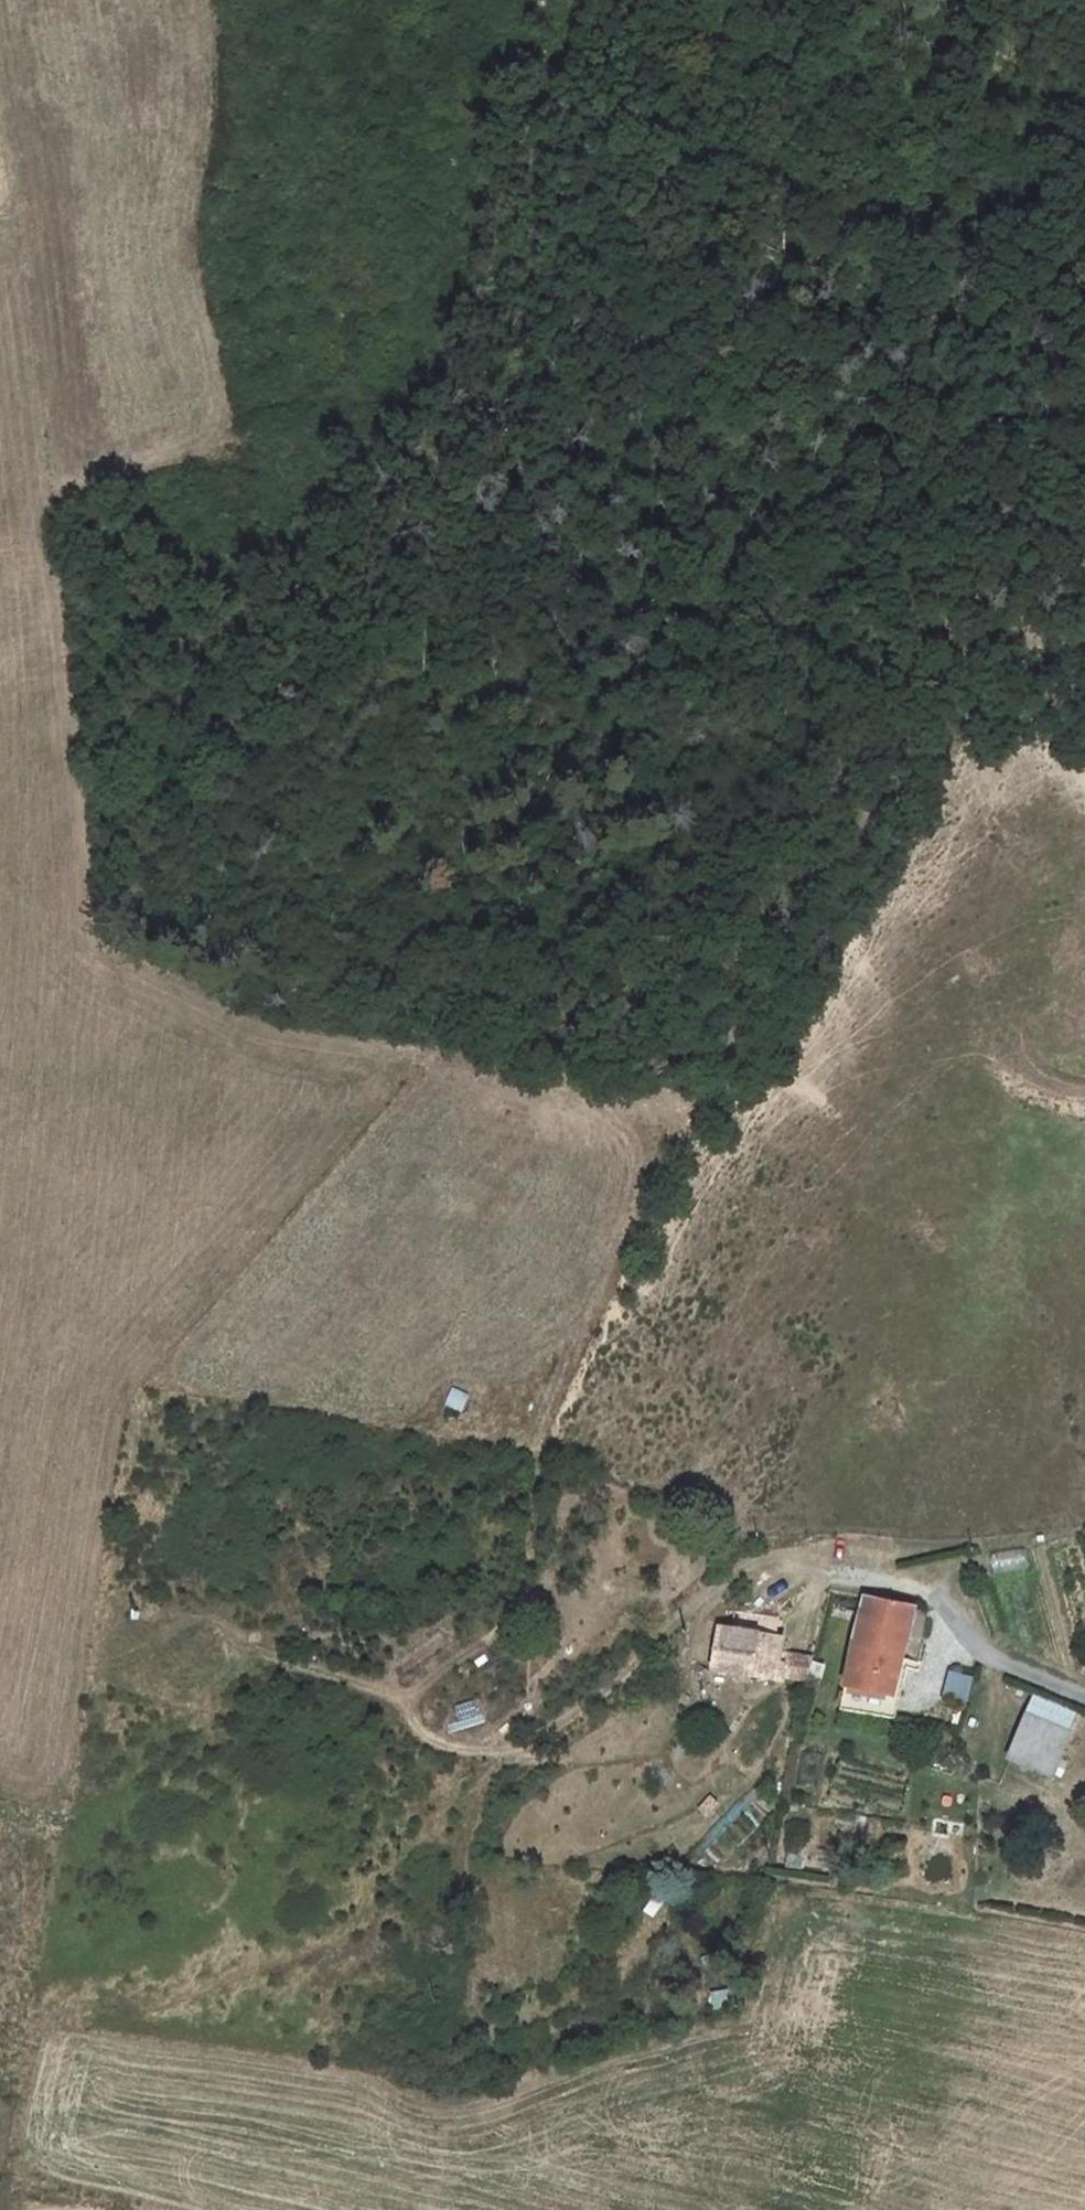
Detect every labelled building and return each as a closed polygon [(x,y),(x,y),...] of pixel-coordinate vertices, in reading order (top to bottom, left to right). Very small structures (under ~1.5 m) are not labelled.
[(908,1707),(929,1619),(881,1609),(859,1699),(908,1707)] [(793,1672),(795,1663),(797,1653),(735,1640),(727,1677),(796,1689),(798,1674),(793,1672)] [(824,1694),(828,1668),(795,1663),(793,1672),(798,1674),(796,1689),(824,1694)] [(908,1707),(859,1699),(854,1719),(903,1726),(908,1707)] [(1072,1719),(1023,1699),(993,1765),(1039,1787),(1072,1719)]
